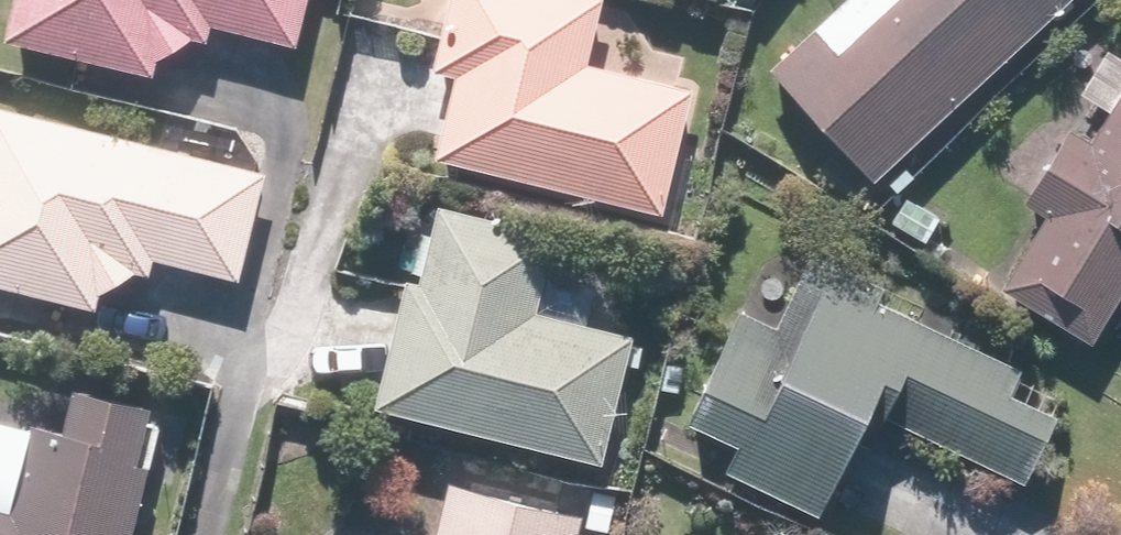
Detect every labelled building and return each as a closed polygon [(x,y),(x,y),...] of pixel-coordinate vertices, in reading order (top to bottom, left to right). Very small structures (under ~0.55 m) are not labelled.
[(165,53),(223,25),(302,46),(314,0),(21,0),(12,32),(161,71),(165,53)] [(437,66),(462,73),(441,159),(670,214),(702,85),(594,58),(609,0),(453,0),(437,66)] [(881,180),(1075,0),(850,0),(776,68),(881,180)] [(1005,286),(1099,343),(1120,307),(1120,96),(1095,138),(1074,125),(1028,201),(1049,214),(1005,286)] [(0,100),(0,280),(103,306),(107,290),(142,271),(158,275),(162,258),(247,279),(275,168),(0,100)] [(412,273),(380,402),(614,458),(644,333),(544,309),(563,228),(443,199),(424,276),(412,273)] [(1029,484),(1065,410),(1018,387),(1029,364),(813,260),(776,335),(738,316),(690,415),(745,441),(731,470),(827,517),(879,411),(1029,484)] [(158,464),(147,462),(162,403),(79,383),(68,427),(0,410),(0,534),(140,534),(158,464)] [(593,511),(454,477),(440,534),(587,534),(593,511)]
